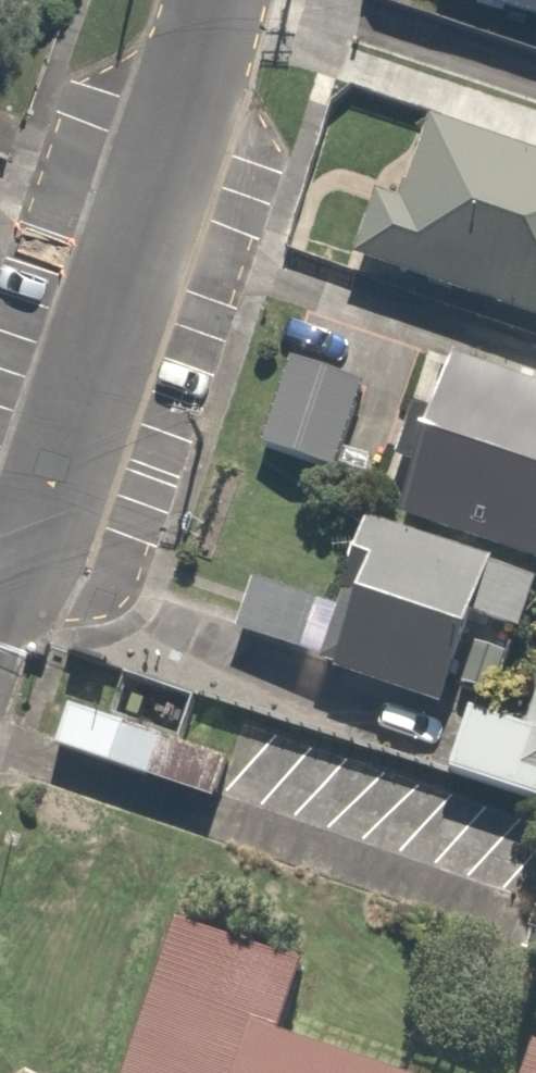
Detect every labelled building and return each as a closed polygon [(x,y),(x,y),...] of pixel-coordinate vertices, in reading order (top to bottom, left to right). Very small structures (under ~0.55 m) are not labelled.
[(444,2),(535,25),(535,0),(444,0),(444,2)] [(421,125),(393,205),(369,196),(344,266),(535,335),(535,166),(421,125)] [(535,578),(535,391),(450,357),(387,519),(535,578)] [(319,471),(355,397),(284,362),(248,435),(319,471)] [(387,519),(384,525),(360,515),(322,610),(247,581),(227,632),(432,712),(471,614),(520,633),(535,591),(535,578),(387,519)] [(444,781),(535,805),(535,659),(520,721),(463,706),(444,781)] [(61,724),(47,765),(199,817),(213,777),(61,724)] [(282,1056),(302,991),(154,945),(114,1072),(336,1072),(282,1056)] [(522,1064),(519,1072),(535,1072),(535,1068),(522,1064)]
